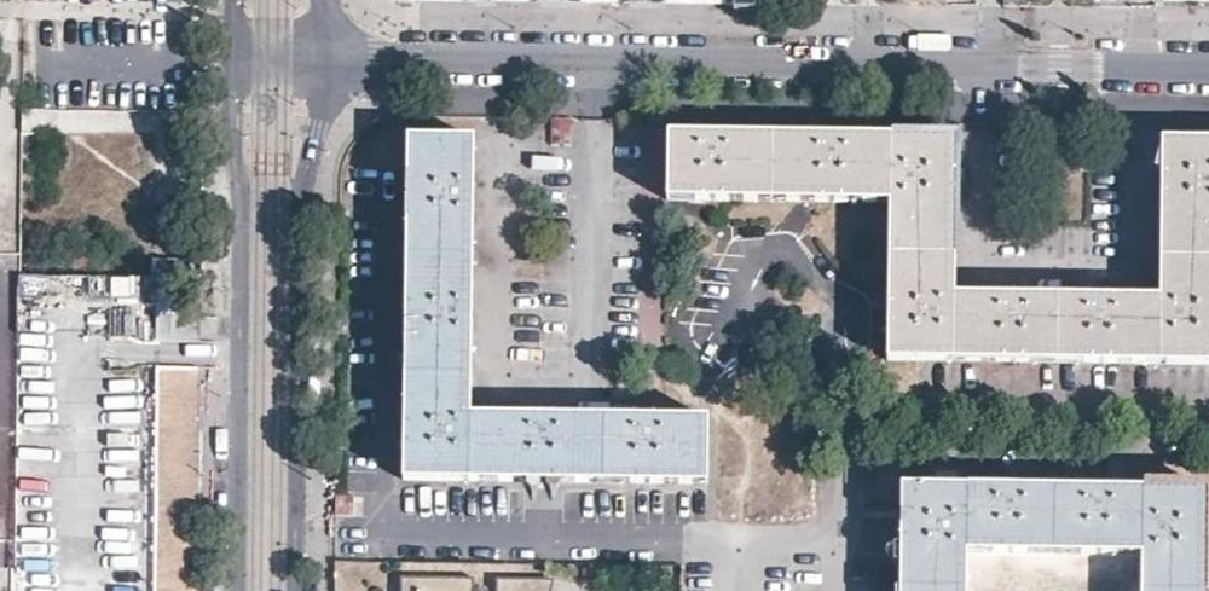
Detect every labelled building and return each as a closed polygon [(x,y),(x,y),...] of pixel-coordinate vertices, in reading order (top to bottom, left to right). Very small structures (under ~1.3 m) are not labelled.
[(1161,141),(1159,301),(954,296),(957,139),(670,136),(669,202),(889,205),(888,361),(904,361),(1181,365),(1208,365),(1208,142),(1161,141)] [(707,484),(707,418),(472,413),(475,142),(408,140),(404,479),(707,484)] [(15,579),(19,276),(20,255),(19,254),(17,253),(0,253),(0,590),(14,590),(15,579)] [(154,277),(149,277),(19,276),(15,579),(14,590),(150,590),(153,364),(154,277)] [(155,338),(199,338),(199,288),(155,287),(155,338)] [(181,364),(153,364),(150,590),(178,590),(181,364)] [(181,364),(178,590),(196,590),(199,364),(181,364)] [(1015,486),(902,485),(902,526),(901,590),(967,590),(967,551),(1141,553),(1141,590),(1207,590),(1207,549),(1208,488),(1108,487),(1015,486)] [(476,578),(403,577),(403,590),(476,590),(476,578)] [(550,579),(499,579),(499,590),(547,590),(550,579)]
